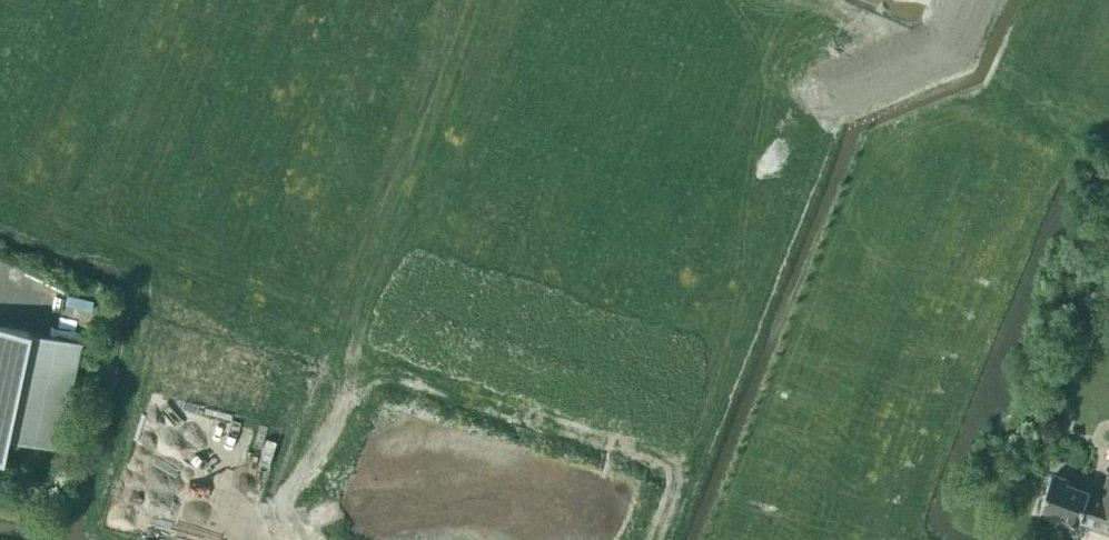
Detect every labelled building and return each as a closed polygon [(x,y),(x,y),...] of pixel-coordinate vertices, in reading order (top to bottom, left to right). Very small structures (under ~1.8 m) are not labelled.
[(55,292),(101,311),(107,295),(62,277),(55,292)] [(81,343),(0,326),(0,459),(1,459),(6,437),(58,448),(81,343)] [(1102,494),(1052,476),(1041,506),(1068,516),(1068,517),(1080,521),(1080,520),(1108,530),(1108,474),(1102,494)]
